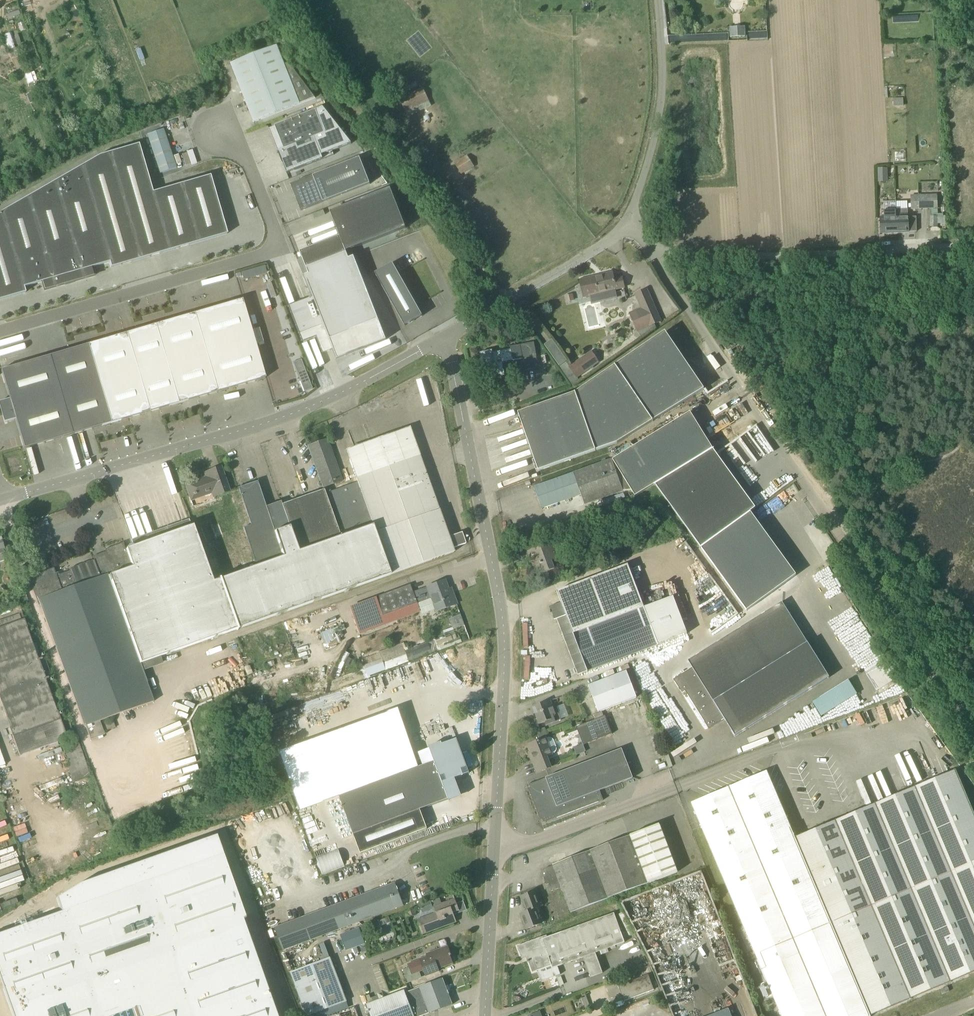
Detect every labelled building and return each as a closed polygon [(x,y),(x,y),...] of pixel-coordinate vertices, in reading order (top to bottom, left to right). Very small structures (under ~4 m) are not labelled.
[(30,4),(24,5),(28,22),(34,20),(30,4)] [(729,37),(745,36),(745,25),(729,26),(729,37)] [(289,63),(285,65),(277,46),(231,64),(242,91),(294,70),(289,63)] [(246,102),(302,80),(294,70),(242,91),(246,102)] [(254,122),(315,98),(302,80),(246,102),(254,122)] [(426,100),(422,91),(421,89),(400,99),(405,110),(426,100)] [(316,110),(275,127),(284,149),(283,150),(284,150),(326,133),(325,133),(316,110)] [(159,174),(167,171),(176,168),(162,126),(145,132),(159,174)] [(73,282),(74,282),(83,279),(84,279),(93,276),(93,277),(94,276),(91,268),(109,262),(111,268),(227,234),(210,176),(153,193),(139,145),(92,158),(0,212),(0,300),(25,293),(24,287),(42,282),(45,291),(45,290),(54,287),(54,288),(55,288),(55,287),(64,285),(65,285),(64,282),(72,279),(73,282)] [(461,173),(470,168),(472,166),(466,156),(455,164),(461,173)] [(313,176),(291,185),(301,211),(370,184),(360,158),(313,176)] [(887,168),(879,169),(879,182),(887,182),(887,168)] [(340,237),(300,252),(307,269),(347,253),(346,252),(406,228),(391,189),(330,212),(340,237)] [(938,215),(937,208),(938,208),(937,194),(929,195),(911,196),(911,209),(932,208),(933,216),(938,215)] [(884,218),(881,218),(881,233),(898,232),(898,218),(896,218),(896,209),(884,210),(884,218)] [(916,217),(908,217),(908,209),(896,209),(896,218),(898,218),(898,232),(909,232),(917,232),(916,217)] [(354,257),(349,259),(347,254),(307,270),(309,275),(304,277),(303,277),(311,297),(305,300),(304,300),(296,303),(288,306),(287,307),(298,334),(322,325),(327,340),(379,320),(372,303),(354,257)] [(389,258),(371,269),(401,321),(419,311),(389,258)] [(580,281),(584,297),(624,288),(622,278),(614,280),(612,273),(580,281)] [(637,332),(651,325),(661,321),(647,290),(636,294),(642,308),(629,314),(637,332)] [(573,294),(565,296),(566,302),(574,301),(573,294)] [(254,339),(242,300),(195,313),(206,353),(254,339)] [(167,365),(206,353),(195,313),(156,325),(167,365)] [(138,373),(167,365),(156,325),(127,333),(138,373)] [(535,334),(532,330),(526,334),(529,338),(535,334)] [(518,413),(533,457),(538,471),(617,444),(704,389),(665,332),(574,394),(518,413)] [(100,385),(138,373),(127,333),(88,345),(100,385)] [(265,378),(254,339),(206,353),(218,392),(265,378)] [(591,352),(569,367),(566,362),(567,361),(552,340),(545,345),(574,387),(580,382),(576,377),(598,362),(591,352)] [(523,359),(525,369),(538,367),(536,356),(534,343),(510,347),(511,349),(513,361),(523,359)] [(100,385),(88,345),(1,370),(9,399),(1,401),(0,402),(0,404),(3,412),(6,422),(7,422),(15,419),(24,449),(26,448),(111,423),(100,385)] [(503,363),(507,362),(505,350),(493,352),(492,350),(480,353),(484,371),(485,370),(487,378),(505,375),(503,363)] [(204,396),(218,392),(206,353),(167,365),(179,403),(204,396)] [(150,412),(179,403),(167,365),(138,373),(150,412)] [(111,423),(150,412),(138,373),(100,385),(111,423)] [(690,413),(682,418),(614,460),(633,490),(636,495),(656,483),(748,610),(788,581),(796,575),(750,512),(755,509),(716,454),(713,450),(714,450),(714,449),(713,450),(712,448),(690,413)] [(349,460),(353,469),(357,482),(349,485),(383,578),(453,552),(448,537),(409,428),(377,439),(380,448),(349,460)] [(342,481),(330,449),(327,439),(308,446),(323,488),(342,481)] [(614,460),(612,460),(612,459),(543,484),(534,487),(536,494),(535,494),(536,495),(537,495),(545,519),(555,516),(623,492),(633,490),(614,460)] [(229,491),(224,477),(221,467),(205,473),(206,477),(186,484),(188,489),(187,490),(190,497),(203,492),(204,495),(212,493),(213,497),(229,491)] [(307,605),(272,505),(266,507),(257,482),(238,488),(251,526),(243,528),(256,566),(213,580),(232,632),(307,605)] [(307,605),(383,578),(349,485),(324,494),(323,490),(281,505),(280,502),(272,505),(307,605)] [(212,581),(197,536),(194,527),(133,547),(131,546),(128,547),(127,549),(125,550),(123,543),(105,550),(107,557),(103,558),(103,556),(97,558),(98,560),(94,562),(94,560),(69,569),(70,571),(56,576),(53,568),(28,577),(36,601),(38,600),(84,727),(85,727),(90,740),(104,735),(100,722),(154,702),(143,671),(163,664),(161,658),(232,632),(213,580),(212,581)] [(553,542),(532,550),(528,551),(537,576),(555,569),(551,561),(559,558),(553,542)] [(578,675),(588,671),(688,634),(674,597),(644,608),(628,565),(557,591),(561,603),(549,607),(552,615),(554,620),(557,619),(578,675)] [(449,594),(447,589),(444,581),(412,592),(410,585),(375,597),(381,612),(376,613),(377,616),(357,623),(360,634),(420,612),(416,603),(431,597),(436,612),(456,604),(452,593),(449,594)] [(686,692),(704,721),(709,729),(725,719),(735,736),(829,678),(782,602),(688,661),(693,668),(674,680),(682,694),(686,692)] [(46,680),(52,678),(44,657),(38,659),(24,619),(21,620),(19,614),(0,620),(0,702),(19,756),(67,739),(46,680)] [(434,640),(434,641),(438,651),(451,646),(458,643),(455,635),(454,633),(453,629),(452,628),(443,631),(445,636),(435,640),(434,640)] [(430,653),(426,643),(412,648),(404,651),(401,644),(378,652),(381,660),(359,667),(364,679),(370,677),(369,675),(430,653)] [(652,661),(638,667),(641,674),(648,671),(653,685),(667,679),(662,666),(655,668),(652,661)] [(598,712),(608,709),(637,698),(627,672),(589,686),(598,712)] [(819,715),(857,694),(848,679),(811,701),(819,715)] [(556,715),(555,711),(551,701),(533,707),(535,715),(533,715),(537,725),(545,723),(546,726),(555,722),(553,716),(556,715)] [(595,720),(576,728),(583,746),(612,734),(605,716),(604,717),(602,712),(594,716),(595,720)] [(67,768),(72,781),(90,775),(76,737),(62,743),(70,767),(67,768)] [(552,738),(551,738),(549,738),(547,738),(540,741),(538,741),(529,745),(532,754),(534,758),(532,759),(537,773),(547,770),(548,769),(549,769),(552,767),(549,759),(554,757),(553,754),(554,753),(555,752),(556,751),(557,750),(557,749),(556,747),(554,740),(553,740),(553,739),(552,738)] [(469,773),(457,739),(430,749),(435,763),(338,799),(358,855),(427,829),(420,810),(449,800),(449,801),(462,796),(455,779),(469,773)] [(600,791),(633,778),(622,749),(527,786),(538,815),(540,814),(543,822),(544,823),(545,823),(604,800),(600,791)] [(973,972),(973,814),(956,771),(795,839),(767,772),(692,804),(782,1015),(870,1015),(973,972)] [(571,912),(678,872),(659,825),(553,865),(554,866),(543,870),(546,877),(544,878),(547,886),(549,885),(552,892),(562,888),(571,912)] [(215,831),(78,879),(56,894),(61,907),(0,930),(0,982),(12,1015),(280,1015),(215,831)] [(22,893),(15,871),(0,876),(0,901),(22,893)] [(282,950),(394,908),(403,904),(395,883),(274,929),(282,950)] [(540,907),(538,902),(535,892),(522,897),(527,912),(521,915),(526,930),(541,924),(535,909),(540,907)] [(459,910),(457,904),(455,899),(434,907),(436,913),(417,921),(423,935),(457,922),(453,913),(459,911),(458,910),(459,910)] [(423,914),(434,909),(430,901),(420,906),(423,914)] [(596,953),(625,943),(614,913),(547,938),(547,936),(517,946),(522,959),(527,957),(528,961),(527,961),(528,963),(529,962),(532,973),(552,966),(553,969),(583,958),(591,978),(603,973),(596,953)] [(391,918),(379,920),(381,934),(392,932),(391,918)] [(348,930),(348,946),(363,946),(363,931),(348,930)] [(323,957),(328,956),(325,942),(319,943),(323,957)] [(426,977),(430,975),(440,971),(438,968),(442,967),(442,968),(453,964),(450,956),(452,955),(448,946),(426,954),(427,957),(420,960),(426,977)] [(291,972),(307,1015),(309,1015),(347,1002),(330,958),(291,972)] [(734,959),(724,963),(728,974),(739,970),(734,959)] [(624,1001),(654,990),(648,975),(618,986),(624,1001)] [(443,1008),(453,1005),(449,994),(448,991),(446,986),(443,979),(406,993),(405,991),(367,1006),(371,1015),(423,1015),(443,1008)]
